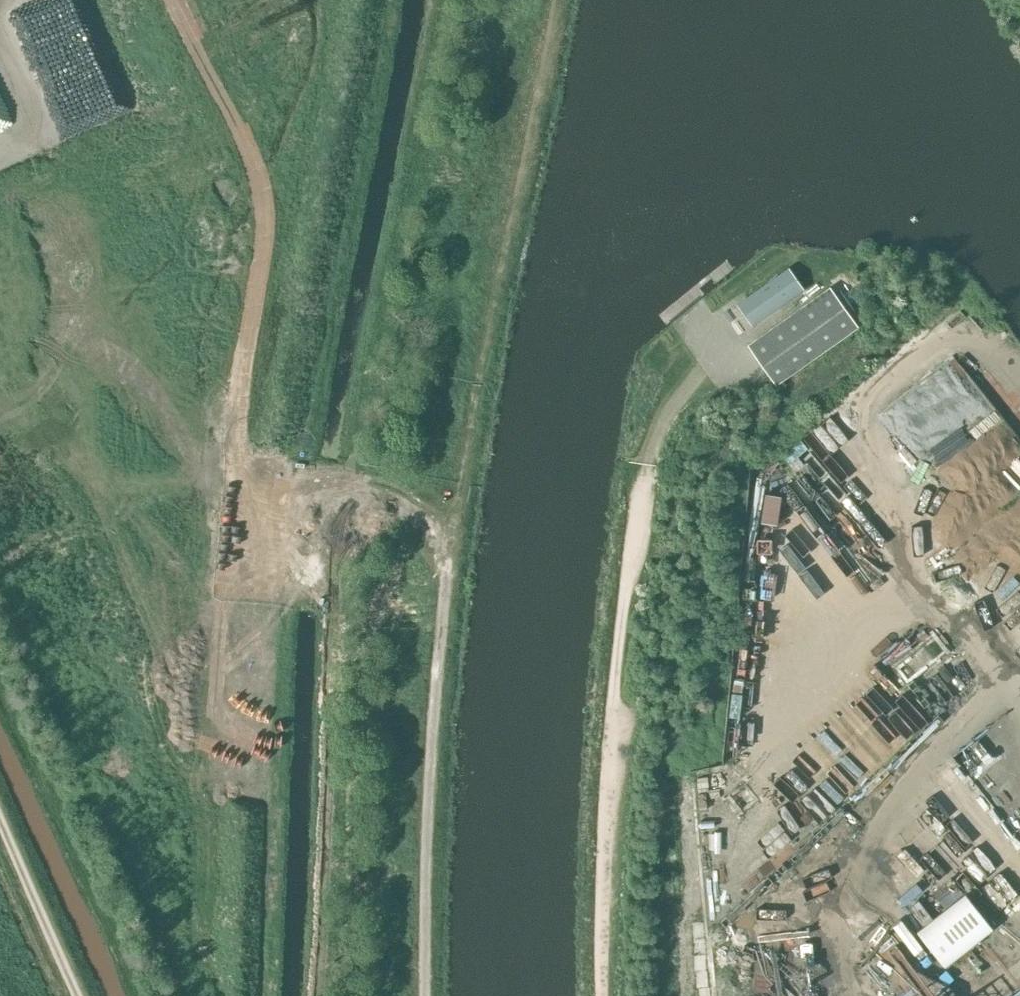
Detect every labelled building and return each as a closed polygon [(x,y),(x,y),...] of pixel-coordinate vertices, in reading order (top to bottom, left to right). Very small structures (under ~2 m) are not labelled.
[(804,289),(789,267),(737,304),(751,325),(804,289)] [(830,287),(748,345),(776,384),(858,327),(830,287)] [(1019,483),(1019,442),(1006,421),(998,421),(998,419),(960,360),(949,361),(924,377),(927,383),(938,382),(938,395),(950,395),(955,402),(961,402),(962,424),(971,418),(975,418),(968,407),(981,406),(987,417),(988,434),(1019,483)] [(750,537),(778,536),(778,524),(789,524),(788,507),(749,508),(750,537)] [(745,694),(771,695),(773,636),(748,635),(745,694)] [(992,929),(965,894),(918,930),(945,966),(992,929)]
